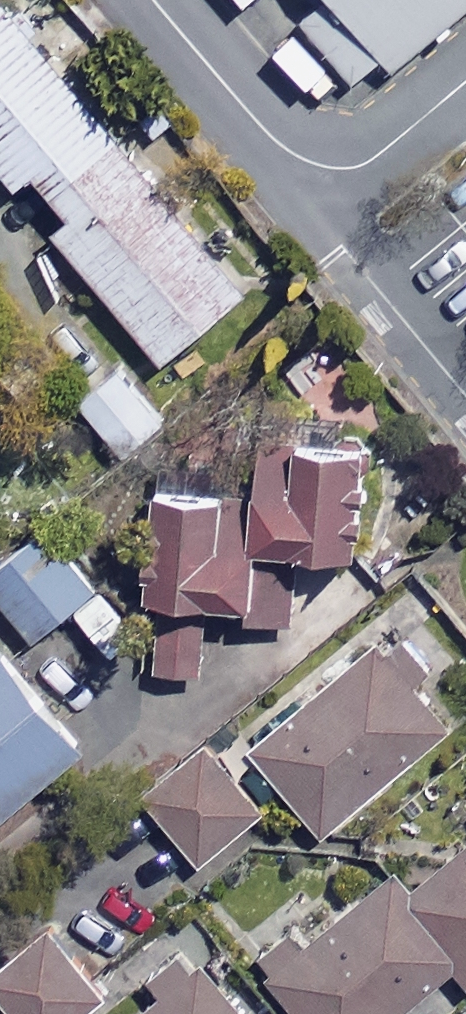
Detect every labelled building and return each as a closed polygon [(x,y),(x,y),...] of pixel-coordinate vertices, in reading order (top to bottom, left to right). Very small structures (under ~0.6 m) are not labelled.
[(391,66),(465,4),(465,0),(336,0),(391,66)] [(0,3),(0,166),(21,192),(39,177),(58,199),(120,148),(0,3)] [(120,148),(58,199),(76,221),(55,238),(164,370),(246,301),(120,148)] [(167,427),(122,373),(82,406),(127,460),(167,427)] [(371,463),(262,460),(261,508),(160,505),(155,675),(202,676),(204,619),(291,622),(293,564),(368,566),(371,463)] [(42,534),(0,574),(0,600),(43,644),(98,591),(42,534)] [(446,731),(377,653),(258,757),(327,836),(446,731)] [(6,659),(0,664),(0,827),(86,756),(6,659)] [(262,814),(211,757),(151,810),(203,868),(262,814)] [(415,896),(401,879),(306,953),(294,937),(259,965),(297,1013),(404,1013),(459,971),(465,981),(465,856),(415,896)] [(53,936),(0,977),(0,993),(16,1013),(87,1013),(104,1001),(53,936)] [(189,960),(155,988),(167,1002),(153,1013),(235,1013),(189,960)]
